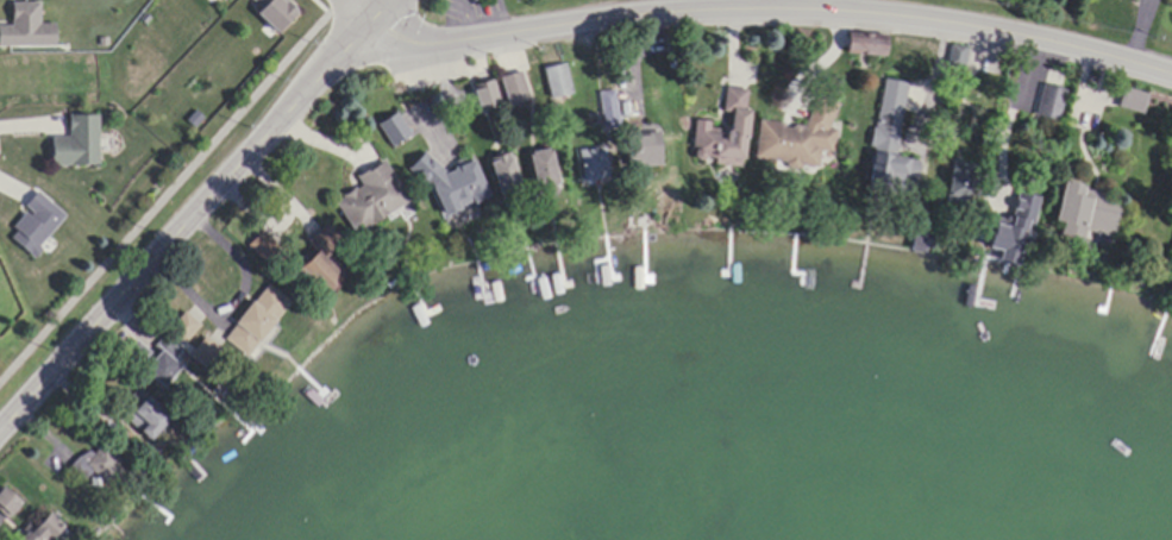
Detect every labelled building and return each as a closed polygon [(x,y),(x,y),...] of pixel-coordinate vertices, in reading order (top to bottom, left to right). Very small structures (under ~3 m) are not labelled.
[(295,12),(283,0),(243,0),(275,32),(295,12)] [(55,46),(55,24),(39,24),(39,3),(10,3),(10,25),(0,25),(0,46),(55,46)] [(960,47),(943,51),(947,67),(964,63),(960,47)] [(542,69),(550,101),(572,95),(564,64),(542,69)] [(506,108),(528,104),(523,72),(501,76),(506,108)] [(501,108),(493,80),(471,86),(479,114),(501,108)] [(896,153),(906,84),(881,80),(871,150),(896,153)] [(1033,117),(1055,123),(1063,92),(1041,86),(1033,117)] [(815,166),(818,151),(832,152),(835,131),(829,130),(833,104),(811,101),(807,128),(760,121),(754,158),(815,166)] [(692,161),(742,167),(749,112),(728,110),(725,136),(696,133),(692,161)] [(410,136),(397,113),(377,123),(390,147),(410,136)] [(97,166),(98,117),(68,116),(68,137),(50,137),(50,165),(97,166)] [(625,167),(658,167),(658,135),(625,135),(625,167)] [(547,149),(525,155),(534,188),(556,181),(547,149)] [(577,151),(579,181),(605,178),(602,149),(577,151)] [(471,161),(443,171),(425,151),(409,166),(410,171),(431,194),(439,215),(485,197),(471,161)] [(517,191),(508,153),(487,159),(496,196),(517,191)] [(407,200),(382,160),(355,177),(360,185),(335,201),(355,233),(407,200)] [(1112,235),(1120,195),(1059,184),(1052,225),(1112,235)] [(5,235),(30,257),(66,216),(40,194),(5,235)] [(991,259),(1014,266),(1024,232),(1002,225),(991,259)] [(292,259),(322,294),(342,276),(321,251),(334,240),(326,230),(292,259)] [(253,344),(284,301),(261,284),(229,328),(243,338),(243,337),(253,344)] [(181,342),(196,324),(181,312),(166,331),(181,342)] [(139,371),(159,389),(178,368),(158,349),(139,371)] [(113,413),(144,443),(167,419),(137,389),(113,413)] [(101,442),(69,463),(83,485),(115,463),(101,442)] [(32,539),(52,539),(61,531),(43,514),(25,533),(32,539)]
